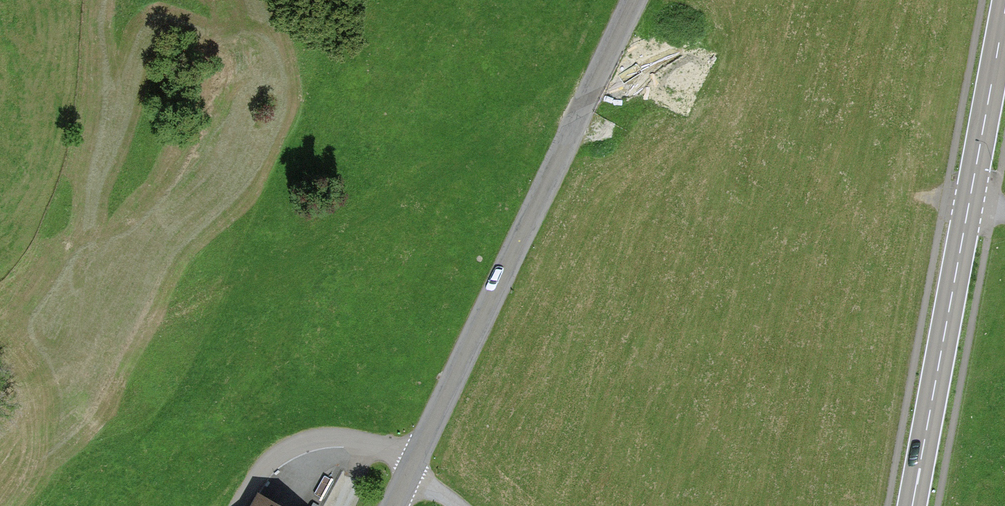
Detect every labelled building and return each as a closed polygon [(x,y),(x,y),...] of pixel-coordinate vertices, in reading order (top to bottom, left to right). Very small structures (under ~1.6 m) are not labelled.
[(262,493),(254,505),(285,505),(262,493)]
